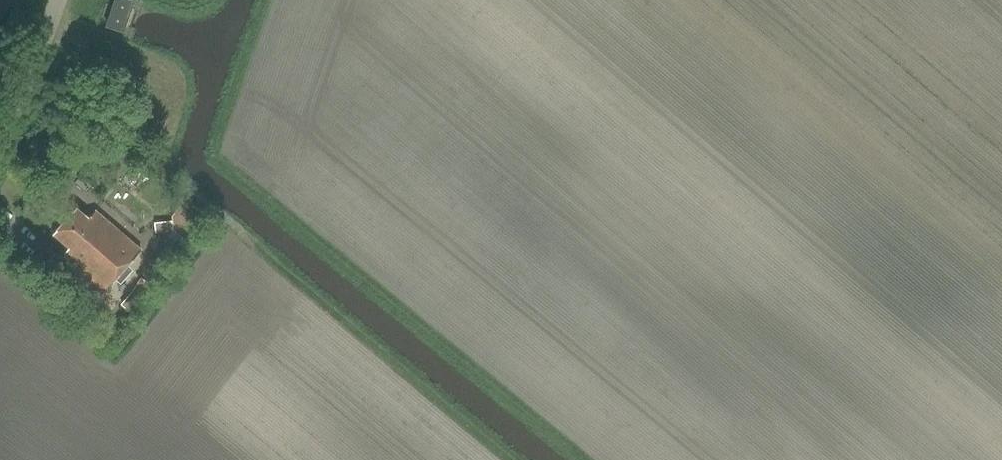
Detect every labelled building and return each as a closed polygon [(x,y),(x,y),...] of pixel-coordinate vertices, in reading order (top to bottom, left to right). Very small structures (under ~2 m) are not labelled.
[(131,2),(126,0),(117,0),(108,27),(121,31),(131,2)] [(75,208),(53,234),(69,248),(64,253),(75,263),(73,266),(103,292),(140,249),(95,211),(89,219),(75,208)] [(173,232),(172,227),(172,222),(154,224),(155,227),(155,234),(173,232)] [(73,291),(81,281),(74,275),(65,284),(73,291)] [(132,291),(141,299),(151,287),(141,278),(132,291)] [(129,312),(140,299),(131,292),(121,305),(129,312)] [(93,307),(81,297),(75,303),(87,313),(93,307)]
